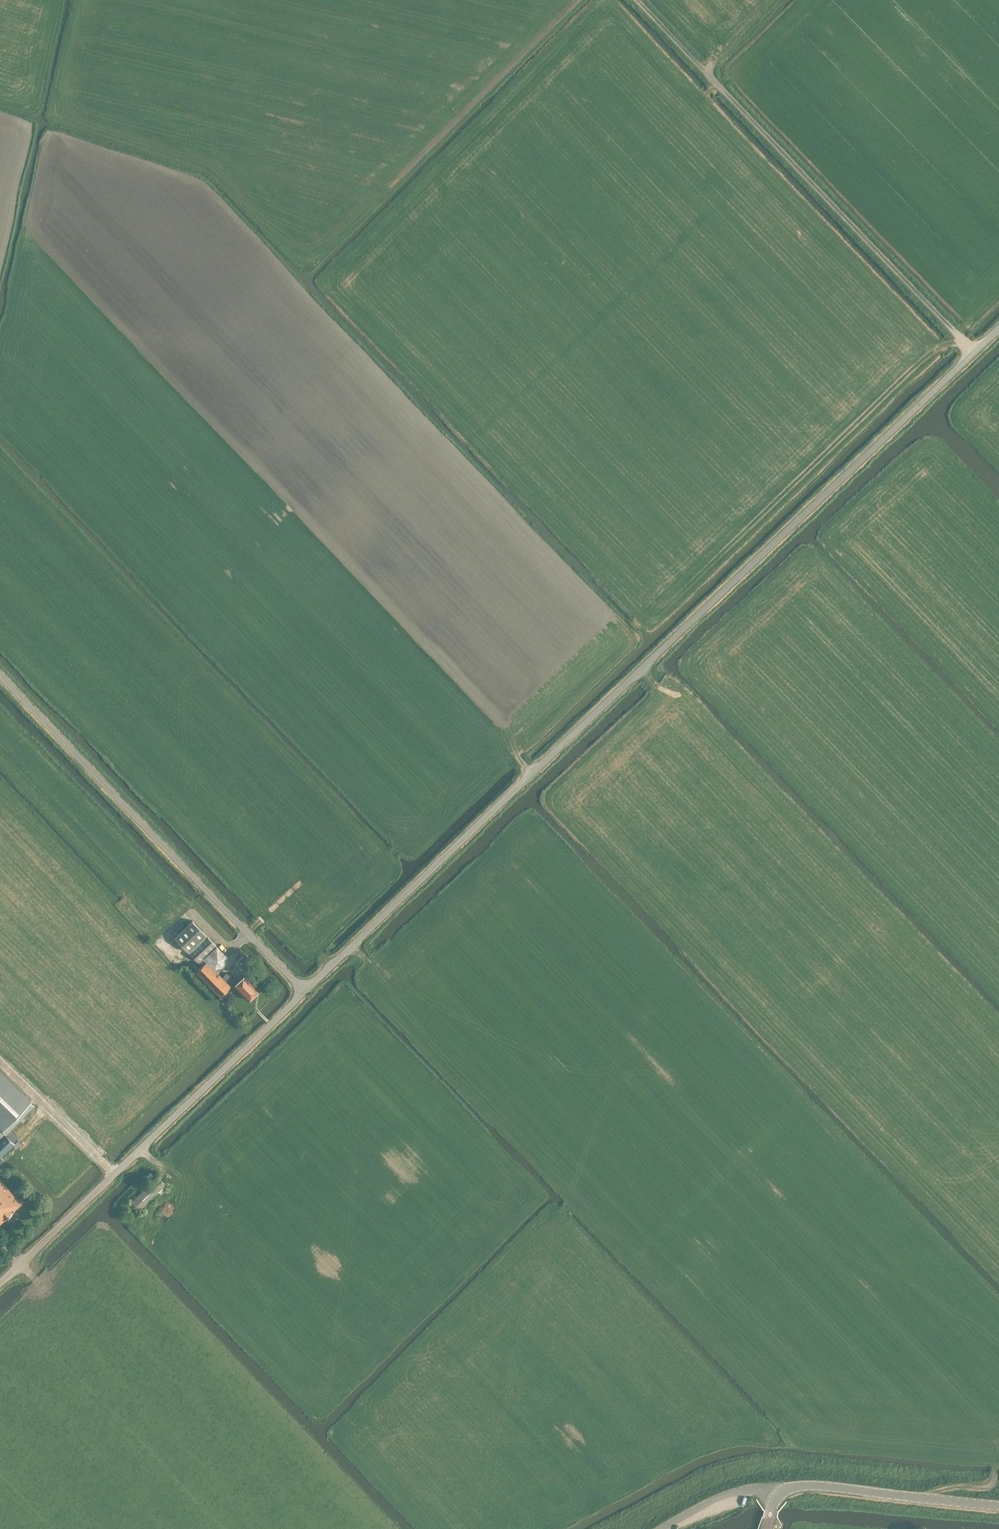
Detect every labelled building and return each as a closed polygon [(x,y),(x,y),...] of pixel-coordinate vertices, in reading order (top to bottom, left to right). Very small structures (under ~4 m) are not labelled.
[(139,918),(149,928),(155,922),(146,912),(139,918)] [(217,944),(192,918),(174,935),(198,961),(217,944)] [(203,957),(215,968),(225,965),(228,955),(217,944),(203,957)] [(195,970),(222,998),(227,993),(224,990),(230,984),(206,960),(195,970)] [(232,983),(247,998),(259,987),(244,972),(232,983)] [(5,1161),(0,1156),(14,1143),(5,1134),(34,1105),(0,1072),(0,1166),(5,1161)] [(130,1201),(138,1210),(166,1184),(158,1175),(130,1201)] [(21,1202),(0,1180),(0,1222),(21,1202)]
